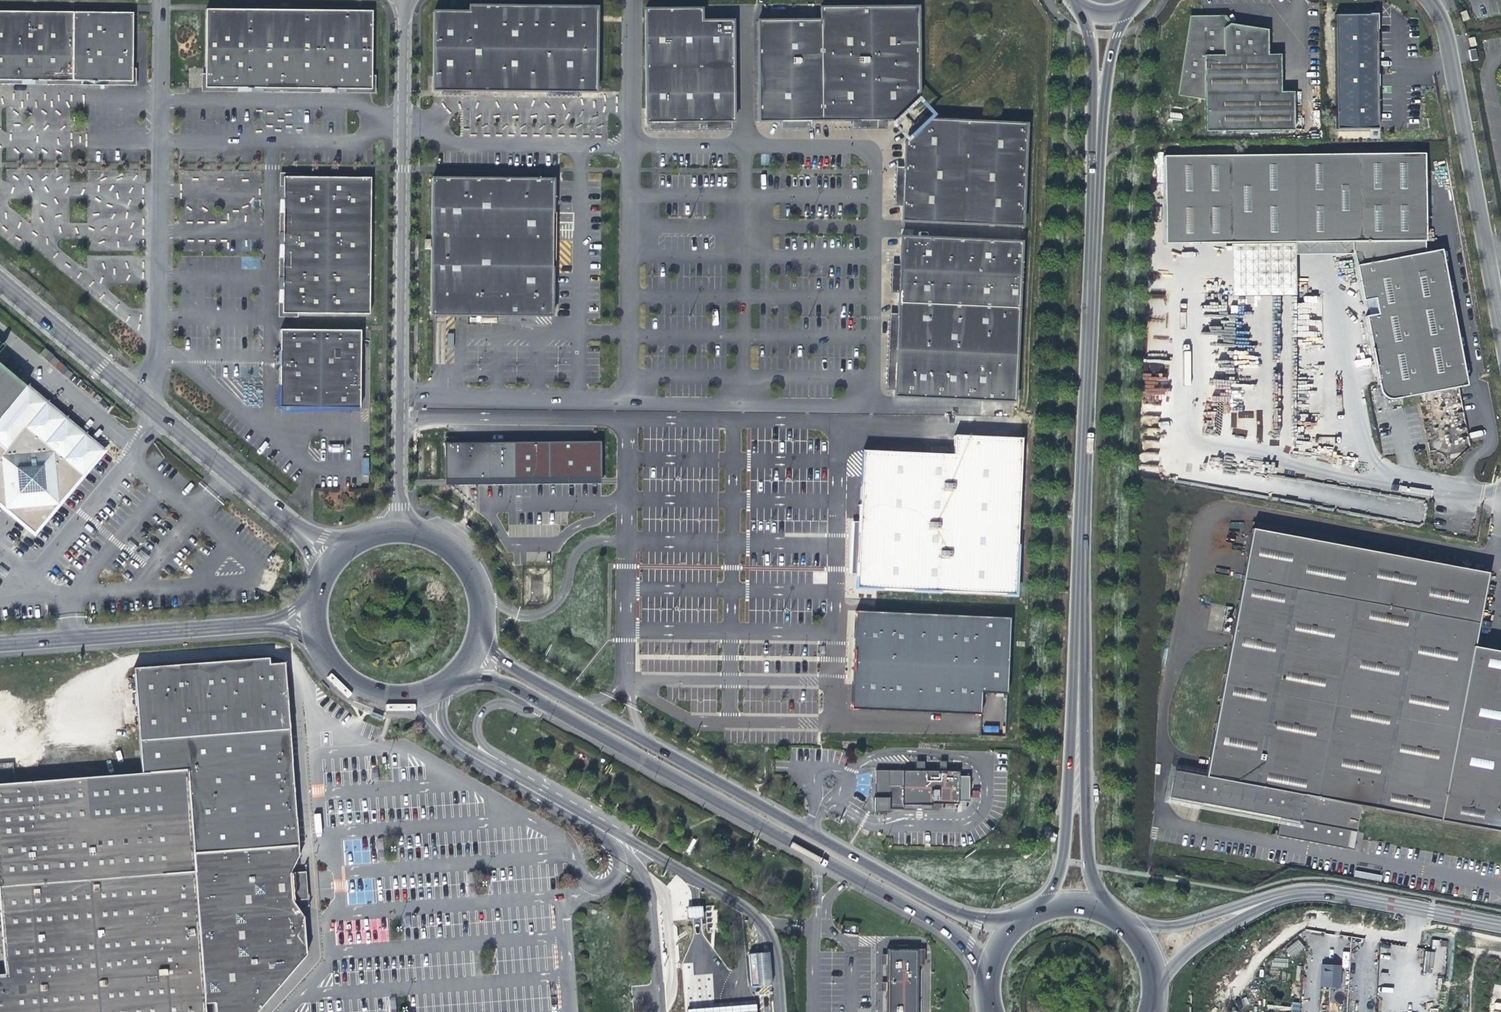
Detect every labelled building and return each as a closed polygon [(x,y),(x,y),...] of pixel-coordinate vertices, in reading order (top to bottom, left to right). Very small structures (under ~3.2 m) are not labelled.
[(1205,132),(1293,130),(1292,92),(1280,92),(1279,55),(1266,55),(1265,30),(1238,4),(1219,19),(1190,19),(1179,94),(1204,98),(1205,132)] [(473,11),(437,11),(436,90),(600,92),(601,7),(473,5),(473,11)] [(208,8),(206,87),(375,89),(376,10),(208,8)] [(73,78),(146,79),(147,11),(74,10),(0,9),(0,77),(73,78)] [(707,10),(651,10),(649,123),(737,124),(738,23),(707,22),(707,10)] [(826,24),(763,23),(762,124),(885,126),(909,103),(910,13),(826,12),(826,24)] [(1376,14),(1335,15),(1336,129),(1377,129),(1376,14)] [(1026,127),(929,126),(905,150),(904,228),(1025,229),(1026,127)] [(1294,242),(1351,242),(1362,301),(1374,298),(1377,313),(1364,315),(1377,383),(1380,388),(1383,391),(1388,394),(1394,395),(1465,381),(1440,250),(1423,254),(1422,241),(1422,154),(1162,157),(1163,244),(1228,243),(1294,242)] [(287,178),(285,315),(372,316),(374,179),(287,178)] [(556,181),(435,180),(433,317),(555,318),(556,181)] [(902,240),(899,308),(1020,312),(1022,244),(902,240)] [(1294,242),(1228,243),(1229,294),(1295,293),(1294,242)] [(1020,312),(899,308),(896,402),(1017,406),(1020,312)] [(283,331),(281,409),(362,411),(363,332),(283,331)] [(29,389),(0,365),(0,424),(29,389)] [(37,538),(107,454),(29,389),(0,424),(0,506),(37,538)] [(956,460),(866,455),(858,593),(1017,601),(1025,445),(958,441),(956,460)] [(601,445),(445,447),(446,488),(602,486),(601,445)] [(1252,528),(1205,776),(1175,771),(1170,796),(1280,817),(1277,835),(1347,848),(1350,830),(1356,832),(1361,806),(1500,832),(1500,652),(1474,647),(1488,573),(1252,528)] [(1012,624),(859,616),(854,712),(982,718),(983,697),(1008,698),(1012,624)] [(138,752),(287,741),(282,668),(267,669),(266,663),(132,674),(138,752)] [(296,859),(287,741),(138,752),(140,778),(184,775),(190,868),(296,859)] [(378,784),(376,759),(370,759),(371,785),(378,784)] [(895,782),(904,791),(904,776),(925,776),(913,764),(895,782)] [(140,778),(0,789),(0,948),(2,977),(0,977),(0,1011),(200,1011),(200,1009),(209,1008),(209,1011),(256,1011),(304,961),(301,922),(289,906),(305,904),(302,877),(287,878),(296,859),(190,868),(184,775),(140,778)] [(904,776),(904,791),(889,791),(889,815),(904,815),(904,811),(934,811),(934,808),(959,808),(959,776),(925,776),(904,776)] [(376,865),(383,864),(381,840),(374,840),(376,865)] [(677,921),(683,921),(691,920),(693,920),(692,908),(690,908),(682,908),(676,909),(677,921)] [(1298,939),(1285,950),(1291,958),(1305,947),(1298,939)] [(1425,950),(1424,972),(1445,973),(1446,940),(1432,940),(1432,951),(1425,950)] [(875,951),(875,1011),(906,1011),(906,966),(912,966),(912,951),(896,950),(896,946),(885,946),(885,951),(875,951)] [(481,978),(479,953),(472,953),(474,978),(481,978)] [(1321,971),(1320,987),(1339,988),(1340,971),(1321,971)] [(1300,1003),(1292,1002),(1292,1011),(1299,1011),(1300,1003)]
